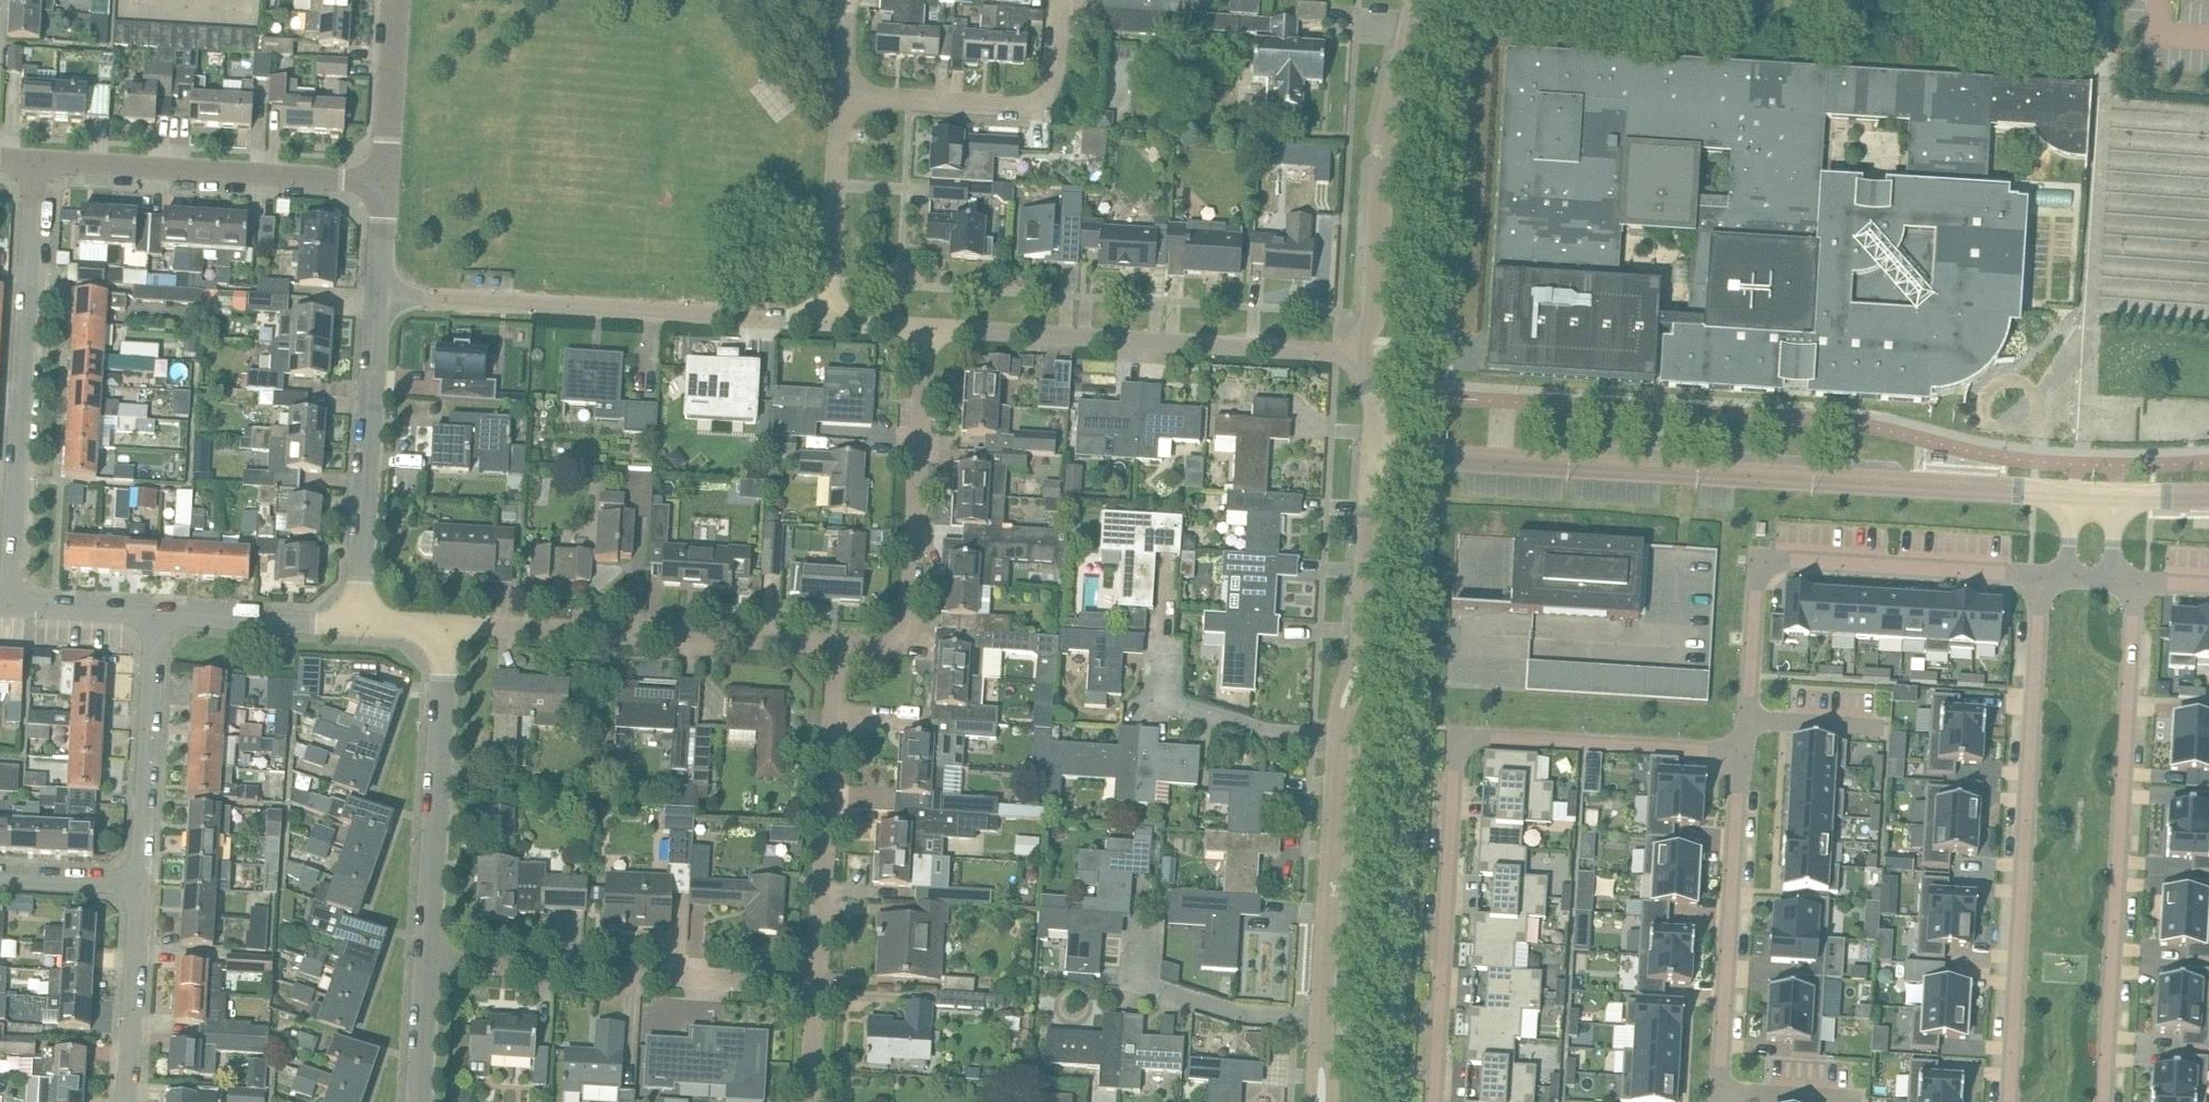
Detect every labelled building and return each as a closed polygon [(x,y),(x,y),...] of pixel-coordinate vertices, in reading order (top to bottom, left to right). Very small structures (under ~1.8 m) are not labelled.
[(10,10),(54,13),(55,0),(11,0),(10,10)] [(92,16),(101,17),(101,14),(109,14),(110,0),(100,0),(100,3),(93,3),(92,16)] [(311,13),(351,16),(352,0),(311,0),(311,13)] [(907,56),(910,0),(881,0),(881,13),(894,14),(893,30),(879,29),(878,54),(907,56)] [(921,0),(910,0),(907,56),(951,59),(951,49),(953,29),(938,28),(938,33),(923,32),(923,23),(924,0),(921,0)] [(1104,10),(1160,13),(1161,0),(1103,0),(1102,10),(1104,10)] [(1180,14),(1181,0),(1161,0),(1160,13),(1180,14)] [(1186,14),(1204,15),(1205,15),(1205,0),(1187,0),(1186,14)] [(1296,20),(1297,21),(1326,22),(1327,5),(1297,3),(1296,20)] [(953,29),(951,49),(965,50),(964,65),(978,66),(978,61),(995,62),(998,8),(986,7),(984,36),(967,35),(967,20),(954,20),(953,29)] [(998,8),(995,62),(1025,64),(1028,10),(998,8)] [(54,13),(10,10),(8,39),(39,40),(41,13),(54,13)] [(1296,44),(1297,21),(1296,20),(1239,17),(1205,15),(1204,15),(1186,14),(1180,14),(1160,13),(1104,10),(1103,31),(1101,31),(1101,33),(1122,34),(1165,36),(1165,30),(1238,34),(1239,33),(1260,35),(1260,42),(1256,41),(1253,80),(1274,81),(1273,108),(1302,110),(1304,83),(1323,84),(1325,45),(1296,44)] [(349,47),(351,16),(311,13),(311,14),(306,14),(305,32),(303,32),(303,44),(349,47)] [(107,45),(109,14),(101,14),(101,17),(92,16),(90,44),(107,45)] [(114,45),(126,46),(127,23),(115,22),(114,45)] [(139,24),(127,23),(126,46),(137,46),(139,24)] [(151,25),(139,24),(137,46),(149,47),(151,25)] [(158,48),(161,48),(162,25),(151,25),(149,47),(158,48)] [(162,25),(161,48),(173,49),(174,26),(162,25)] [(173,49),(174,49),(184,50),(186,27),(174,26),(173,49)] [(196,50),(198,27),(186,27),(184,50),(185,50),(195,50),(196,50)] [(209,28),(198,27),(196,50),(208,51),(209,28)] [(208,51),(220,51),(221,29),(209,28),(208,51)] [(233,30),(221,29),(220,51),(232,52),(233,30)] [(232,52),(243,53),(245,30),(233,30),(232,52)] [(256,31),(245,30),(243,53),(255,53),(256,31)] [(262,39),(262,55),(272,55),(293,57),(294,41),(262,39)] [(24,49),(10,48),(8,72),(22,73),(24,49)] [(173,49),(161,48),(158,48),(157,64),(145,63),(143,88),(127,87),(125,121),(156,123),(157,96),(171,97),(174,49),(173,49)] [(185,50),(184,50),(174,49),(171,97),(178,97),(178,99),(193,100),(191,125),(221,127),(223,97),(204,96),(205,79),(194,78),(195,71),(184,70),(185,50)] [(1498,195),(1496,226),(1495,226),(1495,227),(1496,228),(1494,259),(1493,259),(1493,260),(1494,260),(1490,332),(1523,334),(1521,373),(1520,373),(1520,375),(1654,384),(1658,329),(1672,330),(1672,332),(1671,346),(1666,345),(1663,386),(1697,388),(1780,393),(1780,386),(1811,388),(1810,395),(1927,402),(1927,396),(1929,396),(1930,396),(1931,396),(1933,396),(1934,396),(1935,396),(1936,396),(1938,396),(1939,396),(1940,396),(1942,396),(1943,395),(1944,395),(1946,395),(1947,395),(1948,394),(1949,394),(1951,394),(1952,394),(1953,393),(1955,393),(1956,392),(1957,392),(1958,392),(1960,391),(1961,391),(1962,390),(1963,390),(1964,389),(1966,389),(1967,388),(1968,387),(1967,388),(1967,389),(1967,390),(1966,391),(1966,392),(1966,394),(1965,395),(1965,396),(1965,397),(1965,398),(1964,399),(1964,400),(1964,401),(1964,402),(1964,403),(1964,404),(1965,404),(1965,403),(1965,402),(1966,402),(1966,401),(1966,400),(1966,399),(1966,398),(1966,397),(1967,396),(1967,395),(1967,394),(1967,393),(1968,392),(1968,391),(1968,390),(1969,390),(1969,389),(1969,388),(1970,387),(1970,386),(1971,386),(1971,385),(1971,384),(1972,383),(1972,382),(1973,382),(1973,381),(1974,380),(1974,379),(1975,379),(1976,378),(1976,377),(1977,377),(1977,376),(1978,375),(1979,375),(1979,374),(1980,374),(1980,373),(1981,372),(1982,372),(1982,371),(1983,371),(1984,370),(1985,370),(1985,369),(1986,369),(1987,368),(1988,368),(1988,367),(1989,367),(1990,366),(1991,366),(1992,366),(1992,365),(1993,365),(1994,364),(1995,364),(1996,364),(1997,363),(1998,363),(1999,363),(2000,362),(2001,362),(2002,362),(2003,362),(2004,362),(2005,361),(2006,361),(2007,361),(2008,361),(2009,361),(2010,361),(2011,361),(2012,361),(2013,361),(2014,361),(2014,360),(2013,360),(2012,360),(2011,360),(2010,360),(2009,360),(2008,360),(2007,360),(2006,360),(2004,360),(2003,360),(2002,360),(2001,361),(2000,361),(1999,361),(1998,361),(1997,362),(1998,361),(1998,360),(1999,359),(2000,357),(2000,356),(2001,355),(2002,354),(2002,353),(2003,352),(2003,351),(2004,350),(2004,349),(2005,348),(2005,347),(2006,345),(2006,344),(2006,343),(2007,342),(2007,341),(2007,340),(2008,338),(2008,337),(2008,336),(2009,335),(2009,334),(2009,333),(2009,331),(2010,330),(2010,329),(2010,328),(2010,327),(2010,325),(2019,326),(2027,203),(2017,203),(2017,201),(2008,201),(2009,191),(1986,189),(1990,126),(2034,129),(2038,138),(2039,139),(2039,140),(2040,140),(2040,141),(2041,142),(2042,142),(2042,143),(2043,143),(2043,144),(2044,144),(2045,145),(2045,146),(2046,146),(2047,147),(2048,148),(2049,148),(2049,149),(2050,149),(2051,150),(2052,150),(2053,151),(2054,151),(2054,152),(2055,152),(2056,152),(2057,153),(2058,154),(2059,154),(2060,154),(2060,155),(2061,155),(2062,155),(2063,155),(2064,156),(2065,156),(2066,156),(2067,157),(2068,157),(2069,157),(2070,157),(2071,158),(2072,158),(2073,158),(2074,158),(2075,158),(2076,158),(2077,158),(2078,158),(2079,159),(2080,159),(2081,159),(2082,159),(2083,159),(2084,159),(2085,158),(2090,85),(1993,79),(1959,77),(1959,82),(1950,81),(1951,76),(1884,72),(1884,77),(1868,76),(1868,71),(1508,49),(1507,49),(1502,128),(1501,128),(1501,129),(1502,130),(1500,161),(1499,161),(1499,162),(1500,162),(1498,194),(1497,194),(1497,195),(1498,195)] [(272,55),(262,55),(254,55),(253,79),(271,80),(271,78),(272,55)] [(318,59),(317,75),(347,77),(348,61),(318,59)] [(22,114),(54,116),(56,86),(37,85),(38,69),(25,68),(22,114)] [(271,78),(271,80),(269,103),(285,104),(284,130),(313,132),(316,92),(296,91),(297,81),(286,80),(287,79),(271,78)] [(223,97),(221,127),(252,128),(254,82),(243,81),(242,98),(223,97)] [(316,92),(313,132),(344,134),(347,84),(335,83),(334,104),(316,103),(316,92)] [(87,88),(56,86),(54,116),(86,118),(86,117),(109,119),(111,87),(87,86),(87,88)] [(1097,113),(1097,129),(1112,129),(1113,114),(1097,113)] [(933,171),(932,180),(963,182),(965,155),(1018,159),(1019,141),(1031,142),(1032,127),(1000,125),(999,139),(963,137),(963,136),(934,134),(932,171),(933,171)] [(1108,131),(1083,130),(1081,156),(1106,158),(1108,131)] [(1154,143),(1154,148),(1160,155),(1165,156),(1169,152),(1170,146),(1163,139),(1157,139),(1154,143)] [(1102,192),(1103,172),(1091,171),(1089,191),(1102,192)] [(966,182),(963,182),(932,180),(931,199),(965,201),(966,182)] [(994,185),(993,196),(998,196),(1004,202),(1013,203),(1014,186),(994,185)] [(1083,189),(1062,187),(1060,214),(1054,214),(1054,213),(1027,212),(1026,229),(1021,229),(1021,243),(1025,243),(1025,257),(1058,258),(1058,264),(1079,265),(1083,189)] [(80,246),(108,248),(110,211),(108,211),(108,206),(97,205),(97,210),(82,209),(80,246)] [(110,211),(108,248),(107,268),(108,268),(107,276),(104,276),(104,284),(123,285),(124,270),(120,270),(121,249),(136,250),(136,255),(149,255),(151,216),(138,215),(139,213),(110,211)] [(1155,211),(1154,225),(1165,225),(1166,212),(1155,211)] [(176,290),(187,290),(187,281),(190,281),(190,273),(189,273),(193,214),(165,212),(165,217),(151,216),(149,255),(149,256),(162,256),(163,248),(175,249),(174,272),(177,272),(176,289),(176,290)] [(221,215),(193,214),(189,273),(190,273),(190,281),(187,281),(187,290),(205,291),(217,292),(217,285),(217,283),(202,282),(204,251),(219,252),(221,215)] [(219,252),(217,283),(217,285),(228,285),(230,262),(245,263),(246,254),(247,245),(255,245),(256,223),(248,222),(248,217),(221,215),(219,252)] [(983,239),(984,220),(954,218),(954,219),(929,217),(928,239),(953,241),(952,257),(1002,260),(1002,259),(992,258),(994,240),(983,239)] [(1254,236),(1253,240),(1252,262),(1266,263),(1265,276),(1292,278),(1293,276),(1304,277),(1304,279),(1310,279),(1313,242),(1309,242),(1311,219),(1289,217),(1288,238),(1254,236)] [(260,251),(274,251),(276,219),(262,218),(260,251)] [(1152,269),(1154,231),(1104,228),(1104,221),(1084,219),(1082,252),(1101,253),(1100,266),(1119,267),(1119,265),(1134,266),(1133,268),(1152,269)] [(303,236),(302,252),(336,254),(338,223),(297,220),(296,236),(303,236)] [(1242,229),(1225,227),(1225,225),(1187,222),(1187,226),(1169,225),(1167,252),(1186,254),(1185,271),(1204,272),(1204,270),(1219,271),(1219,273),(1239,275),(1241,235),(1242,229)] [(334,287),(336,254),(302,252),(302,253),(293,252),(293,265),(301,266),(300,285),(334,287)] [(108,268),(107,268),(79,266),(78,282),(104,284),(104,276),(107,276),(108,268)] [(257,295),(289,297),(290,282),(258,280),(257,295)] [(204,302),(205,291),(187,290),(176,290),(176,289),(134,287),(134,301),(204,305),(204,302)] [(205,291),(204,302),(218,303),(219,292),(217,292),(205,291)] [(77,292),(75,323),(105,325),(106,310),(126,310),(126,296),(107,295),(107,294),(77,292)] [(289,297),(257,295),(248,294),(246,312),(288,315),(289,297)] [(295,313),(293,344),(330,346),(332,316),(295,313)] [(104,355),(105,325),(75,323),(73,353),(104,355)] [(122,343),(121,358),(142,360),(143,345),(122,343)] [(248,372),(247,390),(274,391),(283,392),(284,375),(328,378),(330,346),(293,344),(281,343),(280,344),(272,344),(270,373),(267,373),(248,372)] [(432,349),(431,367),(436,367),(435,381),(441,381),(440,398),(496,402),(497,382),(486,381),(488,349),(471,348),(471,347),(455,346),(455,347),(438,346),(437,350),(432,349)] [(142,360),(121,358),(104,357),(104,355),(73,353),(71,384),(102,386),(103,369),(154,373),(154,370),(170,371),(171,363),(155,362),(155,361),(142,360)] [(618,405),(620,379),(621,357),(567,354),(566,376),(565,403),(586,404),(586,403),(597,403),(596,420),(626,421),(626,432),(656,434),(657,407),(618,405)] [(688,383),(687,401),(688,401),(710,402),(756,405),(759,365),(739,364),(739,355),(729,355),(728,364),(718,363),(717,363),(689,361),(688,383)] [(966,374),(964,404),(998,406),(1000,378),(1019,379),(1020,361),(1010,361),(1010,360),(990,359),(979,359),(978,375),(966,374)] [(817,423),(822,423),(872,426),(875,372),(861,371),(861,373),(839,372),(839,370),(825,369),(823,409),(773,406),(772,437),(816,439),(817,423)] [(1040,382),(1039,408),(1069,410),(1070,390),(1056,389),(1057,383),(1054,382),(1040,382)] [(101,401),(102,386),(71,384),(70,414),(100,416),(118,417),(146,419),(147,406),(119,404),(119,402),(101,401)] [(1116,459),(1137,461),(1140,384),(1139,384),(1139,385),(1127,385),(1125,405),(1079,402),(1079,400),(1078,400),(1075,435),(1117,437),(1116,459)] [(1142,384),(1140,384),(1137,461),(1157,462),(1158,440),(1200,443),(1200,439),(1206,440),(1208,409),(1202,409),(1202,408),(1201,408),(1201,409),(1153,406),(1154,386),(1142,386),(1142,384)] [(309,393),(283,392),(274,391),(273,407),(308,409),(309,393)] [(528,397),(526,396),(504,395),(504,402),(527,404),(528,397)] [(1236,439),(1233,492),(1233,493),(1267,496),(1267,494),(1270,434),(1290,435),(1291,423),(1292,423),(1292,421),(1288,421),(1289,402),(1254,400),(1253,419),(1216,417),(1215,438),(1236,439)] [(998,406),(964,404),(963,421),(968,422),(967,434),(1008,437),(1010,407),(998,406)] [(245,429),(245,439),(324,444),(326,416),(291,413),(290,428),(272,427),(272,430),(254,429),(245,429)] [(99,448),(100,416),(70,414),(68,446),(99,448)] [(509,455),(510,440),(511,418),(451,415),(451,416),(461,417),(460,431),(434,429),(432,470),(470,472),(471,453),(509,455)] [(151,420),(146,419),(118,417),(117,433),(137,434),(137,433),(150,434),(151,420)] [(1017,432),(1015,453),(1027,454),(1055,456),(1056,435),(1017,432)] [(324,444),(245,439),(241,439),(241,450),(270,452),(270,454),(288,455),(287,469),(322,472),(324,444)] [(798,441),(770,440),(769,461),(798,462),(798,441)] [(97,478),(99,448),(68,446),(66,476),(97,478)] [(865,455),(843,454),(834,453),(833,456),(801,453),(799,476),(832,478),(829,512),(844,513),(866,514),(868,481),(863,481),(865,455)] [(1027,454),(1015,453),(1005,453),(1004,468),(1026,469),(1027,454)] [(954,495),(1005,498),(1007,479),(989,478),(990,467),(961,465),(960,478),(955,478),(954,495)] [(115,466),(114,481),(133,482),(134,467),(115,466)] [(1067,466),(1064,499),(1081,500),(1083,467),(1067,466)] [(243,487),(259,488),(272,488),(273,473),(244,472),(243,487)] [(194,484),(214,485),(214,474),(208,474),(195,473),(194,484)] [(632,558),(633,536),(635,510),(652,511),(654,475),(622,473),(621,497),(601,495),(599,509),(604,510),(604,516),(600,516),(597,552),(533,548),(531,578),(590,582),(592,559),(597,559),(597,560),(618,562),(619,557),(632,558)] [(1186,477),(1185,488),(1202,489),(1203,478),(1186,477)] [(1061,482),(1044,481),(1043,498),(1060,499),(1061,482)] [(83,506),(84,487),(70,487),(69,506),(83,506)] [(299,490),(272,488),(259,488),(258,514),(257,534),(257,540),(274,541),(274,523),(272,523),(272,518),(270,518),(271,506),(277,506),(276,516),(279,516),(278,533),(291,533),(318,535),(320,502),(299,501),(299,490)] [(156,510),(158,491),(131,489),(130,508),(156,510)] [(116,491),(116,505),(129,506),(130,492),(119,491),(116,491)] [(1303,497),(1267,494),(1267,496),(1233,493),(1233,492),(1227,492),(1226,513),(1247,515),(1245,554),(1245,555),(1278,557),(1278,556),(1281,510),(1301,511),(1302,499),(1303,499),(1303,497)] [(954,495),(952,524),(965,525),(964,530),(964,541),(1010,544),(1057,547),(1066,547),(1068,532),(1012,529),(1012,527),(1004,526),(1005,498),(954,495)] [(651,542),(668,543),(670,507),(653,506),(651,542)] [(503,507),(502,518),(517,520),(517,509),(503,507)] [(189,547),(190,529),(192,510),(177,509),(176,528),(174,528),(173,546),(159,545),(157,576),(188,577),(190,547),(189,547)] [(779,525),(779,514),(775,510),(766,509),(765,510),(764,522),(765,523),(779,525)] [(206,511),(192,510),(190,529),(204,530),(206,511)] [(1183,516),(1121,513),(1103,512),(1101,551),(1122,552),(1119,608),(1154,610),(1154,609),(1152,609),(1156,548),(1178,549),(1178,552),(1180,552),(1183,516)] [(243,533),(257,534),(258,514),(244,513),(243,533)] [(779,575),(782,525),(767,524),(764,574),(779,575)] [(126,574),(157,576),(159,545),(144,544),(145,527),(130,526),(129,543),(128,543),(126,574)] [(425,556),(435,556),(435,569),(470,571),(470,567),(478,567),(478,572),(494,573),(495,560),(512,561),(514,533),(437,528),(437,534),(426,534),(420,540),(419,549),(425,556)] [(864,537),(863,537),(864,531),(834,529),(834,533),(832,533),(831,549),(841,549),(840,567),(804,565),(804,566),(793,565),(791,593),(802,594),(802,596),(861,599),(863,569),(862,569),(864,537)] [(878,530),(878,541),(888,542),(889,531),(878,530)] [(1183,535),(1183,549),(1197,549),(1197,542),(1191,535),(1183,535)] [(1639,619),(1644,546),(1515,538),(1511,611),(1639,619)] [(95,572),(97,541),(67,539),(65,570),(95,572)] [(278,541),(274,541),(257,540),(256,556),(277,557),(278,541)] [(95,572),(126,574),(128,543),(97,541),(95,572)] [(221,548),(190,547),(188,577),(219,579),(221,548)] [(1057,547),(1056,563),(1056,569),(1065,569),(1065,563),(1066,547),(1057,547)] [(221,548),(219,579),(249,581),(251,550),(221,548)] [(729,548),(729,551),(666,548),(664,582),(681,583),(681,579),(694,580),(694,584),(730,586),(731,579),(733,579),(733,577),(749,578),(751,550),(729,548)] [(993,559),(997,560),(997,553),(963,551),(963,556),(943,555),(942,569),(945,569),(944,585),(991,588),(993,559)] [(1194,579),(1195,553),(1182,552),(1180,578),(1194,579)] [(283,553),(281,583),(315,585),(317,555),(283,553)] [(1244,576),(1241,615),(1241,616),(1275,618),(1275,617),(1278,570),(1298,572),(1298,560),(1300,560),(1300,558),(1278,556),(1278,557),(1245,555),(1245,554),(1223,553),(1222,574),(1244,576)] [(991,588),(944,585),(943,602),(948,602),(948,615),(960,616),(959,632),(1010,635),(1010,632),(1011,616),(989,615),(991,588)] [(1808,635),(1811,592),(1786,590),(1785,616),(1771,615),(1770,643),(1783,644),(1784,634),(1808,635)] [(1832,637),(1834,593),(1812,592),(1809,635),(1832,637)] [(1855,638),(1858,595),(1834,593),(1832,637),(1855,638)] [(1879,639),(1881,596),(1858,595),(1855,638),(1879,639)] [(1902,641),(1905,597),(1881,596),(1879,639),(1902,641)] [(1925,653),(1929,599),(1905,597),(1902,641),(1924,642),(1924,653),(1925,653)] [(1948,654),(1951,600),(1929,599),(1925,653),(1948,654)] [(1974,645),(1977,602),(1951,600),(1948,654),(1950,654),(1950,649),(1974,650),(1974,645)] [(1998,647),(2000,603),(1977,602),(1974,645),(1998,647)] [(1281,618),(1275,617),(1275,618),(1241,616),(1241,615),(1204,613),(1203,634),(1225,635),(1222,689),(1220,689),(1220,690),(1231,690),(1248,691),(1256,692),(1256,691),(1255,691),(1258,630),(1278,632),(1279,620),(1280,620),(1281,618)] [(2195,669),(2195,659),(2197,615),(2173,614),(2169,667),(2195,669)] [(2208,660),(2208,616),(2197,615),(2195,659),(2207,659),(2208,660)] [(1066,620),(1066,629),(1078,629),(1079,621),(1066,620)] [(1059,638),(1058,656),(1067,656),(1068,656),(1068,652),(1089,653),(1090,653),(1089,660),(1087,694),(1086,706),(1106,707),(1107,695),(1122,696),(1122,695),(1121,694),(1123,654),(1123,648),(1143,649),(1144,638),(1145,638),(1146,635),(1124,634),(1069,630),(1069,632),(1060,631),(1059,638)] [(935,659),(934,676),(983,679),(985,651),(1032,654),(1041,659),(1050,660),(1057,657),(1057,656),(1058,656),(1059,638),(1010,635),(959,632),(959,647),(941,646),(941,659),(935,659)] [(105,699),(107,668),(94,667),(95,653),(64,651),(61,696),(74,697),(105,699)] [(12,685),(23,686),(25,655),(0,653),(0,684),(12,685)] [(354,662),(353,675),(377,676),(377,664),(377,663),(354,662)] [(1548,663),(1546,692),(1572,694),(1574,665),(1548,663)] [(1829,676),(1830,667),(1817,667),(1816,675),(1829,676)] [(1843,677),(1843,668),(1830,667),(1829,676),(1843,677)] [(1876,679),(1877,670),(1864,669),(1864,678),(1876,679)] [(1890,680),(1890,671),(1877,670),(1876,679),(1890,680)] [(1678,671),(1677,700),(1707,702),(1709,673),(1708,673),(1678,671)] [(1924,682),(1924,673),(1911,672),(1911,681),(1924,682)] [(566,719),(566,705),(568,683),(498,677),(498,674),(497,673),(493,715),(494,715),(490,766),(512,768),(525,769),(526,752),(515,751),(518,716),(531,717),(531,723),(535,723),(534,728),(565,729),(566,719)] [(1937,683),(1937,674),(1924,673),(1924,682),(1937,683)] [(194,705),(225,706),(227,675),(196,674),(194,705)] [(1972,685),(1972,676),(1958,675),(1958,684),(1972,685)] [(933,699),(933,705),(953,707),(952,723),(997,726),(997,725),(998,718),(998,717),(998,710),(981,708),(983,679),(934,676),(933,693),(938,693),(938,699),(933,699)] [(1984,685),(1985,677),(1972,676),(1972,685),(1984,685)] [(295,694),(294,697),(311,698),(316,698),(319,699),(320,679),(298,678),(298,680),(297,694),(295,694)] [(688,741),(691,709),(692,704),(676,702),(677,686),(676,686),(675,694),(638,692),(639,683),(619,681),(615,731),(674,734),(673,740),(672,769),(686,770),(688,741)] [(342,700),(363,707),(392,716),(398,697),(357,683),(348,683),(342,700)] [(2178,696),(2191,697),(2192,688),(2179,688),(2178,696)] [(2192,688),(2191,697),(2204,698),(2205,689),(2192,688)] [(732,689),(731,711),(730,728),(761,730),(758,776),(781,777),(784,724),(781,724),(783,695),(748,693),(749,690),(732,689)] [(1248,691),(1231,690),(1230,699),(1247,700),(1248,691)] [(1983,739),(1985,712),(1959,710),(1960,697),(1932,695),(1930,736),(1983,739)] [(29,726),(50,727),(73,728),(103,730),(105,699),(74,697),(73,715),(30,712),(29,725),(29,726)] [(22,704),(8,703),(7,722),(20,723),(22,704)] [(194,705),(193,735),(223,737),(225,706),(194,705)] [(2173,743),(2208,745),(2208,705),(2202,705),(2201,718),(2175,717),(2173,740),(2173,743)] [(321,709),(317,721),(382,744),(392,716),(363,707),(358,722),(341,716),(341,715),(340,714),(323,709),(323,710),(321,709)] [(1034,716),(1033,728),(1051,729),(1052,717),(1034,716)] [(317,721),(304,717),(299,733),(313,738),(314,735),(333,741),(333,740),(341,743),(335,758),(344,761),(373,771),(382,744),(317,721)] [(1011,738),(1011,727),(952,723),(951,736),(933,735),(933,737),(902,735),(901,741),(905,742),(905,748),(900,748),(899,766),(945,769),(945,767),(962,768),(964,737),(996,739),(996,738),(1011,738)] [(50,727),(29,726),(28,739),(49,741),(50,727)] [(241,726),(241,739),(262,740),(263,727),(241,726)] [(697,727),(694,786),(694,787),(697,787),(696,797),(708,796),(712,728),(697,727)] [(1113,802),(1135,804),(1140,727),(1138,727),(1138,729),(1126,728),(1125,748),(1064,744),(1065,743),(1063,743),(1063,744),(1058,744),(1053,743),(1053,742),(1052,742),(1052,744),(1050,776),(1115,781),(1113,802)] [(1140,727),(1135,804),(1155,805),(1156,784),(1169,784),(1198,786),(1200,751),(1200,748),(1158,745),(1152,745),(1153,730),(1141,729),(1142,728),(1140,727)] [(1992,737),(2004,737),(2005,728),(1993,727),(1992,737)] [(102,760),(103,730),(73,728),(71,758),(102,760)] [(1035,730),(1034,743),(1052,744),(1052,742),(1053,731),(1035,730)] [(193,735),(191,766),(221,768),(222,751),(223,738),(223,737),(193,735)] [(1984,758),(1985,743),(1983,743),(1983,739),(1930,736),(1927,774),(1955,776),(1956,762),(1982,764),(1982,757),(1984,758)] [(241,739),(240,751),(261,753),(262,752),(262,740),(241,739)] [(1845,768),(1847,742),(1793,739),(1791,765),(1845,768)] [(262,740),(262,752),(273,753),(273,741),(262,740)] [(273,753),(273,756),(286,757),(286,741),(275,741),(273,741),(273,753)] [(2172,769),(2198,770),(2197,788),(2208,789),(2208,745),(2173,743),(2172,769)] [(329,754),(309,747),(304,762),(324,769),(329,754)] [(1498,780),(1497,800),(1552,804),(1553,785),(1535,784),(1537,756),(1485,753),(1483,779),(1498,780)] [(1883,770),(1883,757),(1875,756),(1874,770),(1883,770)] [(1651,757),(1648,798),(1702,801),(1704,774),(1678,772),(1679,759),(1651,757)] [(71,758),(69,790),(71,790),(97,791),(100,791),(102,760),(71,758)] [(1902,779),(1903,761),(1890,760),(1889,778),(1902,779)] [(364,797),(373,771),(344,761),(335,787),(342,789),(352,793),(364,797)] [(7,780),(7,771),(9,772),(10,766),(0,765),(0,780),(7,780)] [(1839,792),(1840,769),(1845,769),(1845,768),(1791,765),(1790,790),(1844,793),(1844,792),(1839,792)] [(7,771),(7,780),(19,781),(20,766),(10,766),(9,772),(7,771)] [(232,769),(221,768),(191,766),(189,797),(236,800),(258,801),(259,788),(231,786),(232,769)] [(910,811),(910,812),(990,816),(1046,820),(1047,809),(1036,808),(1036,803),(999,800),(999,799),(943,796),(945,769),(899,766),(898,782),(903,782),(902,795),(927,796),(926,812),(910,811)] [(1882,783),(1883,770),(1874,770),(1873,783),(1882,783)] [(1230,794),(1228,834),(1261,835),(1264,789),(1284,790),(1285,778),(1286,778),(1286,776),(1210,771),(1209,793),(1230,794)] [(25,787),(46,788),(46,774),(26,773),(25,787)] [(1584,779),(1583,793),(1600,794),(1601,780),(1584,779)] [(696,807),(696,797),(697,787),(694,787),(694,786),(680,785),(679,806),(696,807)] [(1979,829),(1980,803),(1954,802),(1955,788),(1927,786),(1924,826),(1979,829)] [(308,810),(355,826),(384,836),(391,816),(360,805),(362,798),(364,799),(364,797),(352,793),(348,806),(331,800),(330,802),(313,796),(313,795),(292,788),(292,804),(308,809),(308,810)] [(38,854),(66,855),(69,807),(67,807),(68,798),(71,798),(71,790),(69,790),(56,789),(54,823),(40,822),(38,854)] [(94,857),(97,791),(71,790),(71,798),(68,798),(67,807),(69,807),(66,855),(94,857)] [(1843,818),(1844,793),(1790,790),(1788,814),(1843,818)] [(1568,792),(1568,804),(1576,805),(1577,792),(1568,792)] [(2208,833),(2208,793),(2196,793),(2196,806),(2170,805),(2169,815),(2168,831),(2208,833)] [(1701,812),(1702,801),(1648,798),(1646,836),(1674,838),(1675,824),(1701,826),(1701,821),(1702,821),(1703,812),(1701,812)] [(1550,826),(1552,804),(1497,800),(1496,820),(1481,819),(1479,847),(1521,850),(1522,824),(1550,826)] [(11,852),(12,821),(12,804),(0,803),(0,852),(11,852)] [(13,804),(12,804),(12,821),(11,852),(38,854),(40,822),(40,804),(27,804),(27,809),(13,808),(13,804)] [(1575,819),(1576,805),(1568,804),(1567,818),(1575,819)] [(190,805),(188,834),(220,836),(230,836),(231,809),(222,809),(222,807),(190,805)] [(1880,820),(1880,806),(1872,806),(1871,819),(1880,820)] [(266,839),(280,840),(282,812),(268,811),(266,839)] [(514,838),(515,812),(487,811),(486,837),(514,838)] [(877,837),(876,855),(924,858),(924,856),(926,836),(975,839),(975,830),(989,831),(990,816),(910,812),(909,820),(911,820),(911,827),(878,825),(877,831),(880,832),(880,838),(877,837)] [(1831,840),(1832,818),(1842,819),(1843,818),(1788,814),(1787,838),(1831,840)] [(1879,833),(1880,820),(1871,819),(1870,832),(1879,833)] [(1135,820),(1135,828),(1153,829),(1165,830),(1165,824),(1165,821),(1135,820)] [(316,826),(311,840),(331,847),(336,832),(316,826)] [(375,862),(384,836),(355,826),(346,852),(375,862)] [(1977,855),(1979,829),(1924,826),(1922,866),(1950,867),(1951,854),(1977,855)] [(1079,851),(1078,873),(1100,875),(1098,901),(1084,900),(1083,905),(1082,914),(1097,915),(1125,917),(1131,917),(1131,916),(1130,916),(1133,875),(1133,869),(1148,870),(1147,876),(1147,878),(1150,878),(1152,843),(1153,833),(1153,829),(1135,828),(1134,841),(1107,839),(1106,853),(1079,851)] [(669,865),(686,866),(688,832),(671,831),(669,865)] [(2168,831),(2166,857),(2193,858),(2192,872),(2208,872),(2208,833),(2168,831)] [(1225,895),(1257,896),(1260,850),(1280,851),(1281,839),(1282,839),(1282,837),(1261,835),(1228,834),(1207,832),(1206,853),(1227,855),(1225,895)] [(1581,832),(1580,840),(1594,841),(1595,833),(1581,832)] [(188,834),(187,861),(219,863),(220,836),(188,834)] [(1673,851),(1674,838),(1646,836),(1644,876),(1698,879),(1699,853),(1673,851)] [(1830,866),(1831,840),(1787,838),(1785,838),(1783,866),(1785,866),(1839,869),(1840,866),(1830,866)] [(266,839),(264,866),(279,867),(280,840),(266,839)] [(331,847),(311,840),(306,854),(326,861),(331,847)] [(1039,862),(1040,841),(1028,841),(1027,861),(1039,862)] [(1526,850),(1521,850),(1479,847),(1477,874),(1493,875),(1492,895),(1546,898),(1547,879),(1524,878),(1526,850)] [(375,862),(346,852),(337,879),(366,889),(375,862)] [(920,904),(920,903),(947,904),(947,905),(984,907),(984,904),(991,904),(991,890),(948,888),(948,889),(934,888),(935,856),(924,856),(924,858),(876,855),(875,872),(880,872),(879,885),(907,886),(917,887),(916,904),(920,904)] [(1876,869),(1877,856),(1869,855),(1868,869),(1876,869)] [(709,858),(693,857),(691,882),(708,883),(709,858)] [(1884,857),(1883,869),(1890,870),(1891,857),(1884,857)] [(219,863),(187,861),(185,889),(217,891),(219,863)] [(288,861),(287,874),(300,882),(305,868),(288,861)] [(547,865),(518,863),(481,861),(480,875),(484,875),(484,886),(480,886),(478,918),(515,920),(516,913),(544,914),(545,908),(585,910),(586,879),(546,877),(547,865)] [(264,866),(263,892),(277,893),(279,867),(264,866)] [(1838,893),(1839,869),(1785,866),(1784,890),(1838,893)] [(1038,881),(1038,875),(1032,872),(1027,876),(1027,880),(1033,884),(1038,881)] [(669,927),(670,905),(672,879),(609,876),(608,902),(604,902),(603,924),(623,925),(623,927),(626,927),(627,919),(648,920),(648,926),(669,927)] [(1696,905),(1698,879),(1644,876),(1644,877),(1654,877),(1653,902),(1642,901),(1641,915),(1669,917),(1670,903),(1696,905)] [(1172,886),(1173,878),(1160,877),(1159,886),(1172,886)] [(1973,921),(1974,894),(1948,893),(1949,879),(1921,878),(1919,917),(1973,921)] [(357,915),(366,889),(337,879),(334,890),(321,885),(315,901),(356,915),(357,915)] [(784,881),(762,880),(752,879),(751,885),(711,883),(710,904),(711,904),(750,906),(750,914),(749,914),(748,915),(759,915),(758,931),(781,932),(784,881)] [(2208,921),(2208,881),(2191,880),(2190,894),(2164,892),(2163,915),(2163,918),(2208,921)] [(1571,899),(1571,887),(1563,886),(1562,899),(1571,899)] [(1873,888),(1872,902),(1881,902),(1882,889),(1873,888)] [(185,889),(184,917),(215,919),(217,891),(185,889)] [(1159,891),(1158,904),(1169,904),(1169,912),(1186,913),(1207,914),(1205,946),(1203,967),(1202,967),(1202,969),(1238,971),(1238,970),(1237,970),(1240,916),(1241,910),(1261,911),(1261,899),(1263,899),(1263,897),(1257,896),(1225,895),(1208,894),(1188,892),(1170,891),(1159,891)] [(1545,920),(1546,898),(1492,895),(1490,915),(1475,914),(1473,941),(1526,944),(1527,919),(1545,920)] [(1577,896),(1576,911),(1591,912),(1592,897),(1577,896)] [(4,897),(3,903),(8,903),(7,911),(18,912),(19,898),(4,897)] [(1774,915),(1773,914),(1772,924),(1774,924),(1773,934),(1827,937),(1829,899),(1801,897),(1801,911),(1775,909),(1774,915)] [(1570,913),(1571,899),(1562,899),(1561,912),(1570,913)] [(315,901),(310,915),(327,921),(322,935),(337,940),(336,941),(338,942),(348,945),(349,944),(378,954),(384,935),(354,924),(357,917),(355,917),(356,915),(315,901)] [(920,903),(920,904),(919,920),(879,917),(878,937),(881,937),(878,975),(900,976),(909,976),(939,979),(943,923),(946,923),(947,905),(947,904),(920,903)] [(1880,906),(1880,915),(1894,916),(1895,907),(1880,906)] [(251,908),(251,922),(260,923),(260,920),(269,921),(269,909),(251,908)] [(1125,918),(1125,917),(1097,915),(1082,914),(1039,911),(1037,940),(1047,941),(1047,932),(1069,934),(1065,974),(1100,976),(1100,975),(1099,975),(1102,928),(1122,930),(1123,918),(1125,918)] [(1668,931),(1669,917),(1641,915),(1639,956),(1693,959),(1694,932),(1668,931)] [(46,928),(45,943),(96,946),(97,918),(66,916),(65,929),(46,928)] [(214,946),(215,919),(184,917),(182,944),(214,946)] [(1972,932),(1973,921),(1919,917),(1916,957),(1944,959),(1945,945),(1971,947),(1971,941),(1973,941),(1973,932),(1972,932)] [(2163,918),(2161,944),(2187,946),(2186,959),(2208,961),(2208,921),(2163,918)] [(267,952),(269,921),(260,920),(260,923),(251,922),(250,933),(247,933),(246,951),(267,952)] [(1825,978),(1827,937),(1773,934),(1771,961),(1798,963),(1797,976),(1825,978)] [(1574,938),(1574,951),(1589,952),(1590,938),(1574,938)] [(1526,946),(1526,944),(1473,941),(1472,968),(1487,969),(1486,989),(1540,992),(1542,973),(1514,972),(1515,946),(1526,946)] [(339,971),(369,981),(378,954),(349,944),(348,945),(338,942),(334,955),(344,958),(339,971)] [(33,943),(33,954),(44,954),(44,944),(33,943)] [(63,957),(62,971),(94,973),(96,946),(45,943),(44,956),(63,957)] [(304,959),(324,966),(329,951),(309,944),(304,959)] [(1878,951),(1877,961),(1890,962),(1891,951),(1878,951)] [(272,975),(274,959),(228,956),(227,972),(272,975)] [(1692,963),(1693,959),(1639,956),(1636,994),(1664,996),(1665,983),(1691,984),(1692,978),(1693,978),(1694,963),(1692,963)] [(324,966),(304,959),(299,974),(319,981),(324,966)] [(179,963),(178,993),(227,997),(227,995),(220,995),(221,979),(222,967),(208,966),(208,965),(179,963)] [(1924,984),(1923,1010),(1966,1012),(1968,986),(1944,985),(1945,965),(1904,963),(1902,983),(1924,984)] [(2186,981),(2159,979),(2157,1005),(2201,1008),(2202,982),(2208,982),(2208,968),(2187,967),(2186,981)] [(6,996),(7,996),(8,968),(0,968),(0,996),(6,996)] [(93,1001),(94,973),(62,971),(62,972),(51,971),(49,999),(93,1001)] [(369,981),(339,971),(330,997),(360,1007),(369,981)] [(1822,1018),(1825,978),(1797,976),(1796,990),(1769,988),(1768,1015),(1822,1018)] [(944,992),(983,995),(983,980),(945,978),(944,992)] [(1557,981),(1556,993),(1565,994),(1566,981),(1557,981)] [(295,985),(290,1000),(311,1007),(316,992),(295,985)] [(1539,1014),(1540,992),(1486,989),(1485,1009),(1469,1008),(1468,1036),(1520,1039),(1522,1013),(1539,1014)] [(983,995),(944,992),(937,992),(936,1006),(982,1009),(983,995)] [(226,1017),(227,997),(178,993),(176,1022),(202,1024),(201,1036),(220,1037),(221,1016),(226,1017)] [(1564,1008),(1565,994),(1556,993),(1555,1007),(1564,1008)] [(350,1034),(360,1007),(330,997),(326,1008),(316,1005),(310,1020),(328,1027),(350,1034)] [(91,1029),(93,1001),(49,999),(48,1012),(60,1012),(59,1027),(91,1029)] [(1627,1000),(1626,1027),(1636,1028),(1680,1030),(1681,1004),(1627,1000)] [(928,1060),(931,1005),(909,1004),(908,1029),(891,1028),(891,1020),(871,1019),(869,1051),(867,1050),(866,1056),(870,1056),(870,1062),(887,1064),(888,1058),(928,1060)] [(2157,1006),(2155,1032),(2182,1034),(2181,1047),(2208,1049),(2208,1009),(2157,1006)] [(1857,1007),(1856,1019),(1870,1020),(1870,1007),(1857,1007)] [(1966,1038),(1967,1012),(1966,1012),(1923,1010),(1913,1009),(1911,1048),(1939,1050),(1940,1037),(1966,1038)] [(1569,1023),(1578,1023),(1579,1010),(1570,1010),(1569,1023)] [(1100,1090),(1120,1091),(1124,1014),(1122,1014),(1122,1015),(1110,1015),(1109,1035),(1049,1031),(1049,1030),(1048,1029),(1046,1065),(1101,1068),(1100,1090)] [(1126,1014),(1124,1014),(1120,1091),(1141,1093),(1142,1071),(1182,1074),(1185,1038),(1183,1038),(1183,1039),(1136,1036),(1138,1016),(1126,1016),(1126,1014)] [(1820,1057),(1822,1018),(1768,1015),(1766,1041),(1793,1042),(1792,1056),(1820,1057)] [(470,1060),(469,1077),(483,1078),(483,1070),(490,1070),(491,1062),(491,1057),(534,1059),(533,1081),(547,1081),(549,1048),(536,1048),(537,1042),(538,1020),(504,1018),(503,1022),(493,1022),(493,1021),(490,1020),(491,1017),(489,1017),(489,1023),(472,1022),(470,1060)] [(1873,1022),(1860,1021),(1859,1032),(1873,1032),(1873,1022)] [(235,1023),(234,1038),(250,1039),(251,1028),(251,1024),(235,1023)] [(1577,1037),(1578,1023),(1569,1023),(1568,1036),(1577,1037)] [(563,1093),(586,1095),(585,1101),(634,1101),(634,1092),(618,1091),(618,1087),(620,1087),(622,1054),(621,1054),(622,1025),(599,1024),(597,1053),(567,1051),(565,1078),(564,1078),(563,1083),(563,1093)] [(251,1028),(250,1039),(268,1040),(269,1029),(251,1028)] [(1624,1050),(1624,1051),(1678,1054),(1680,1030),(1636,1028),(1635,1051),(1624,1050)] [(299,1033),(292,1030),(288,1045),(294,1047),(299,1033)] [(763,1077),(765,1034),(690,1030),(690,1041),(646,1038),(643,1086),(672,1088),(672,1082),(752,1087),(752,1077),(763,1077)] [(1259,1032),(1246,1031),(1246,1034),(1253,1047),(1255,1048),(1259,1032)] [(314,1055),(319,1040),(299,1033),(294,1047),(314,1055)] [(220,1037),(201,1036),(201,1045),(172,1044),(171,1074),(180,1075),(180,1076),(184,1076),(184,1075),(213,1077),(214,1051),(267,1056),(268,1040),(250,1039),(234,1038),(220,1037)] [(1519,1066),(1520,1039),(1468,1036),(1466,1063),(1482,1064),(1480,1084),(1535,1087),(1536,1067),(1519,1066)] [(43,1079),(85,1081),(87,1052),(43,1050),(43,1057),(34,1056),(35,1039),(4,1037),(0,1037),(0,1054),(24,1055),(24,1061),(34,1061),(33,1078),(43,1079)] [(329,1059),(340,1063),(341,1062),(371,1072),(377,1053),(336,1039),(329,1059)] [(1677,1079),(1678,1054),(1624,1051),(1623,1076),(1677,1079)] [(2196,1096),(2197,1070),(2208,1071),(2208,1061),(2208,1057),(2182,1056),(2181,1069),(2153,1068),(2152,1094),(2196,1096)] [(1243,1077),(1262,1078),(1263,1067),(1265,1067),(1265,1064),(1188,1059),(1187,1080),(1210,1082),(1209,1101),(1241,1101),(1243,1077)] [(1566,1073),(1575,1073),(1576,1059),(1567,1059),(1566,1073)] [(1938,1062),(1910,1061),(1908,1100),(1937,1101),(1962,1101),(1963,1077),(1937,1076),(1938,1062)] [(315,1084),(331,1089),(361,1100),(371,1072),(341,1062),(340,1063),(335,1077),(301,1065),(297,1078),(315,1084)] [(1574,1086),(1575,1073),(1566,1073),(1565,1086),(1574,1086)] [(1551,1075),(1550,1088),(1559,1088),(1560,1075),(1551,1075)] [(1677,1079),(1623,1076),(1621,1101),(1624,1101),(1675,1101),(1677,1079)] [(311,1097),(315,1084),(297,1078),(293,1090),(311,1097)] [(85,1081),(43,1079),(43,1097),(40,1096),(40,1101),(84,1101),(85,1081)] [(1535,1087),(1480,1084),(1479,1101),(1534,1101),(1535,1087)] [(1558,1101),(1559,1088),(1550,1088),(1550,1101),(1558,1101)] [(361,1100),(331,1089),(327,1101),(361,1101),(361,1100)] [(265,1092),(228,1090),(228,1101),(264,1101),(265,1092)] [(455,1092),(455,1101),(469,1101),(469,1092),(455,1092)] [(2206,1097),(2152,1094),(2152,1101),(2206,1101),(2206,1097)]
